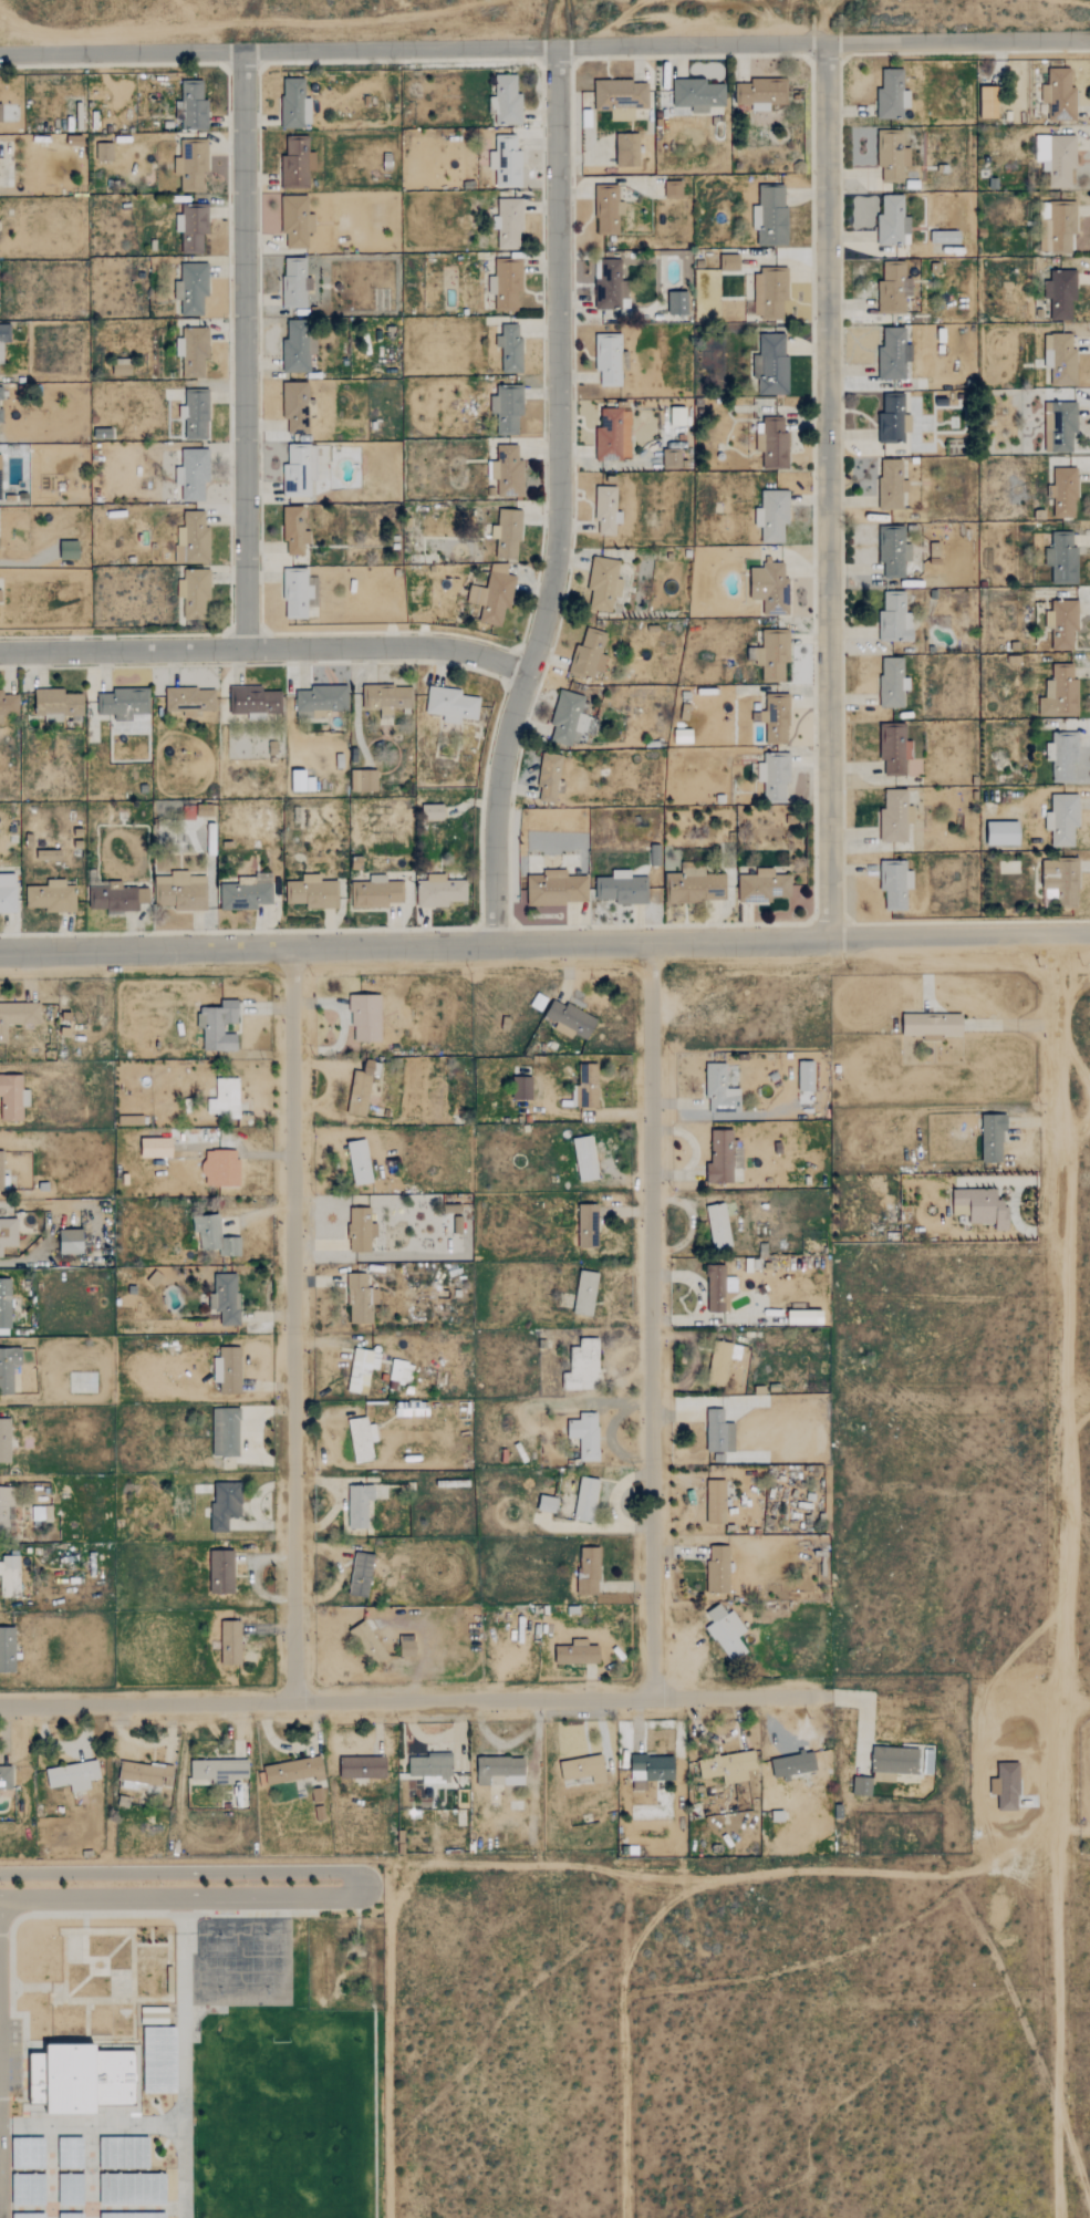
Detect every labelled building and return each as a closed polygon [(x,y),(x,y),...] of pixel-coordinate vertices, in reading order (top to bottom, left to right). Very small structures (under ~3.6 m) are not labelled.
[(1071,68),(1049,69),(1049,84),(1042,85),(1042,103),(1049,103),(1049,121),(1077,120),(1077,86),(1071,86),(1071,68)] [(911,91),(903,91),(904,70),(882,70),(882,89),(878,89),(878,118),(904,118),(904,108),(910,108),(911,91)] [(522,93),(517,93),(517,74),(495,74),(495,96),(492,96),(494,124),(522,124),(522,93)] [(750,111),(770,111),(770,104),(786,104),(786,79),(751,77),(751,84),(736,84),(736,103),(750,104),(750,111)] [(311,97),(304,97),(305,79),(282,79),(281,126),(311,127),(311,97)] [(673,107),(693,107),(693,113),(708,113),(708,106),(725,106),(725,84),(706,84),(706,79),(673,80),(673,107)] [(203,81),(181,82),(181,101),(175,102),(176,120),(181,120),(181,128),(208,128),(207,99),(204,99),(203,81)] [(634,121),(634,110),(647,110),(648,81),(594,81),(594,110),(610,110),(610,121),(634,121)] [(878,132),(879,167),(883,167),(883,182),(903,180),(903,166),(911,166),(911,147),(904,148),(904,131),(878,132)] [(640,167),(640,134),(617,133),(616,167),(640,167)] [(521,187),(522,151),(517,149),(518,135),(496,135),(495,151),(488,151),(488,169),(496,169),(496,187),(521,187)] [(1034,162),(1042,162),(1042,172),(1051,172),(1051,189),(1071,188),(1071,168),(1077,168),(1077,135),(1034,136),(1034,162)] [(316,152),(308,152),(308,136),(286,136),(286,155),(281,155),(281,188),(310,188),(309,169),(316,169),(316,152)] [(208,139),(179,139),(179,157),(177,158),(178,191),(204,191),(203,173),(208,173),(208,139)] [(113,143),(96,143),(96,160),(113,160),(113,143)] [(665,182),(666,198),(683,197),(683,180),(665,182)] [(620,185),(596,185),(595,235),(619,235),(620,215),(624,215),(625,201),(619,201),(620,185)] [(788,186),(759,185),(759,206),(752,206),(751,229),(757,229),(757,245),(787,246),(788,186)] [(878,214),(878,245),(911,245),(911,217),(904,217),(904,196),(883,195),(883,214),(878,214)] [(280,196),(281,234),(286,232),(286,248),(309,248),(308,232),(314,231),(314,214),(309,214),(308,196),(280,196)] [(522,199),(498,198),(497,249),(521,249),(522,199)] [(1071,234),(1078,234),(1077,203),(1050,204),(1052,253),(1072,253),(1071,234)] [(204,253),(204,234),(208,234),(208,205),(183,205),(183,215),(175,215),(175,232),(181,232),(181,253),(204,253)] [(961,230),(931,231),(931,243),(961,243),(961,230)] [(738,255),(720,255),(720,270),(738,271),(738,255)] [(307,308),(307,290),(312,290),(312,278),(305,278),(305,258),(282,258),(283,309),(307,308)] [(495,310),(517,310),(517,292),(523,292),(523,259),(496,259),(496,277),(489,277),(489,294),(495,294),(495,310)] [(629,308),(629,280),(622,281),(621,259),(600,259),(600,274),(595,274),(595,309),(629,308)] [(906,313),(906,296),(913,296),(912,277),(906,277),(906,261),(882,261),(883,280),(878,281),(879,313),(906,313)] [(181,315),(204,315),(204,298),(208,298),(209,265),(180,263),(180,281),(174,281),(174,300),(181,300),(181,315)] [(754,270),(755,319),(783,319),(783,302),(789,301),(788,269),(754,270)] [(1078,301),(1077,271),(1050,271),(1051,320),(1071,320),(1071,301),(1078,301)] [(688,292),(668,292),(668,314),(688,314),(688,292)] [(311,372),(310,355),(316,354),(316,336),(310,336),(309,320),(287,320),(288,340),(282,340),(283,373),(311,372)] [(3,364),(3,342),(9,342),(10,324),(0,324),(0,364),(3,364)] [(523,373),(522,339),(519,339),(519,324),(501,325),(501,335),(496,336),(496,348),(501,348),(502,373),(523,373)] [(183,377),(205,377),(205,359),(209,359),(209,329),(184,328),(183,377)] [(913,361),(913,344),(906,344),(906,328),(883,328),(883,346),(879,346),(879,381),(906,380),(906,362),(913,361)] [(622,386),(622,370),(627,370),(627,351),(621,352),(621,334),(595,334),(595,372),(600,372),(600,386),(622,386)] [(787,334),(759,334),(760,354),(754,355),(755,395),(789,394),(787,334)] [(1077,386),(1078,349),(1072,349),(1073,334),(1052,334),(1052,351),(1045,350),(1045,367),(1051,367),(1051,385),(1077,386)] [(309,434),(308,382),(283,382),(284,419),(288,419),(288,434),(309,434)] [(518,435),(518,415),(523,415),(523,386),(497,386),(497,396),(490,396),(490,415),(496,415),(496,435),(518,435)] [(208,390),(186,390),(186,438),(208,439),(208,390)] [(879,413),(879,443),(904,443),(904,433),(912,433),(911,414),(904,414),(904,394),(883,394),(883,413),(879,413)] [(1073,452),(1072,433),(1078,433),(1078,403),(1045,404),(1046,453),(1073,452)] [(686,426),(686,407),(669,406),(668,425),(686,426)] [(596,460),(631,460),(631,410),(601,410),(601,427),(595,427),(596,460)] [(758,452),(764,452),(764,468),(789,468),(788,432),(785,432),(783,417),(758,418),(758,452)] [(94,438),(112,438),(112,429),(94,429),(94,438)] [(318,480),(316,444),(288,445),(288,470),(283,470),(283,496),(311,496),(311,480),(318,480)] [(523,497),(523,459),(518,459),(519,445),(498,445),(498,462),(487,462),(487,479),(497,479),(497,497),(523,497)] [(682,448),(664,448),(664,468),(682,467),(682,448)] [(209,483),(209,449),(184,449),(183,500),(204,501),(205,483),(209,483)] [(881,509),(903,509),(903,493),(910,493),(909,480),(903,481),(903,460),(880,460),(881,509)] [(1077,467),(1052,468),(1053,518),(1078,517),(1077,467)] [(616,487),(596,487),(596,536),(615,536),(616,525),(622,525),(622,511),(616,511),(616,487)] [(789,490),(761,491),(761,509),(755,509),(755,527),(761,527),(761,542),(785,542),(785,524),(790,524),(789,490)] [(304,556),(304,543),(311,543),(311,531),(304,531),(304,507),(283,507),(283,541),(288,541),(288,556),(304,556)] [(521,510),(501,510),(499,559),(519,559),(521,510)] [(185,564),(210,563),(210,526),(205,527),(205,511),(184,511),(184,527),(177,528),(177,545),(185,545),(185,564)] [(880,563),(883,563),(884,578),(905,578),(905,562),(912,561),(912,543),(905,543),(905,526),(879,526),(880,563)] [(1072,532),(1051,532),(1052,548),(1045,548),(1045,566),(1051,566),(1051,583),(1078,583),(1077,547),(1073,547),(1072,532)] [(80,560),(80,540),(60,541),(61,560),(80,560)] [(588,608),(612,611),(614,597),(622,598),(623,580),(617,579),(620,560),(593,558),(588,608)] [(516,576),(507,574),(509,563),(491,561),(487,588),(470,585),(467,602),(481,604),(479,622),(501,625),(505,608),(511,609),(516,576)] [(789,614),(789,578),(785,578),(785,563),(762,563),(764,568),(750,568),(751,600),(764,600),(764,615),(789,614)] [(319,577),(308,577),(308,569),(283,569),(284,619),(308,619),(308,608),(319,607),(319,577)] [(177,599),(184,599),(184,620),(206,619),(205,601),(211,600),(210,570),(184,571),(184,579),(177,580),(177,599)] [(906,591),(883,592),(884,612),(879,612),(880,641),(913,640),(913,613),(906,613),(906,591)] [(1079,601),(1052,601),(1052,611),(1046,611),(1046,629),(1052,629),(1051,650),(1073,650),(1073,631),(1078,631),(1079,601)] [(608,633),(585,628),(581,646),(575,645),(569,673),(593,680),(595,671),(602,673),(606,655),(602,653),(608,633)] [(786,681),(785,663),(790,663),(790,630),(762,630),(762,649),(756,649),(756,666),(762,665),(762,681),(786,681)] [(904,657),(881,659),(881,707),(904,707),(904,691),(911,691),(910,678),(904,678),(904,657)] [(1073,664),(1052,664),(1052,681),(1046,681),(1047,697),(1038,698),(1038,717),(1079,716),(1078,678),(1073,678),(1073,664)] [(349,686),(310,685),(310,691),(295,691),(295,711),(347,712),(349,686)] [(367,686),(367,708),(380,708),(380,719),(394,719),(393,709),(412,708),(412,685),(367,686)] [(229,686),(230,713),(280,713),(280,691),(263,692),(262,686),(229,686)] [(478,721),(480,697),(461,695),(461,691),(428,686),(425,714),(442,716),(442,723),(459,725),(460,718),(478,721)] [(44,722),(63,722),(62,716),(83,716),(83,694),(65,694),(64,688),(35,690),(37,716),(44,715),(44,722)] [(148,714),(147,688),(112,690),(113,694),(96,694),(97,715),(113,715),(114,722),(133,721),(133,715),(148,714)] [(215,688),(166,688),(166,712),(184,712),(184,718),(195,718),(195,712),(216,711),(215,688)] [(585,696),(560,690),(550,726),(554,727),(551,740),(577,747),(580,733),(585,734),(591,713),(582,711),(585,696)] [(2,723),(2,716),(19,715),(19,694),(3,695),(3,691),(0,691),(0,723),(2,723)] [(766,745),(790,744),(788,694),(766,694),(766,711),(755,712),(755,723),(765,723),(766,745)] [(912,760),(913,740),(906,740),(906,725),(881,724),(881,761),(885,761),(884,776),(906,776),(906,760),(912,760)] [(693,743),(692,729),(674,729),(674,743),(693,743)] [(1051,761),(1051,781),(1073,781),(1075,763),(1079,763),(1079,733),(1051,733),(1051,744),(1045,743),(1044,761),(1051,761)] [(560,781),(562,755),(542,753),(538,801),(557,804),(558,792),(563,794),(564,781),(560,781)] [(790,754),(764,755),(764,764),(757,764),(757,782),(764,782),(765,802),(786,802),(786,784),(791,784),(790,754)] [(307,770),(290,770),(289,791),(307,792),(307,770)] [(377,791),(377,770),(354,770),(354,791),(377,791)] [(907,790),(885,790),(885,809),(881,809),(880,842),(907,842),(909,825),(914,825),(915,807),(907,806),(907,790)] [(1080,828),(1080,795),(1051,795),(1051,812),(1045,812),(1045,830),(1052,830),(1052,847),(1075,847),(1075,828),(1080,828)] [(445,820),(444,805),(424,806),(424,820),(445,820)] [(986,847),(984,825),(1014,822),(1016,844),(986,847)] [(37,860),(62,861),(62,851),(37,850),(37,860)] [(1079,860),(1045,860),(1045,908),(1078,908),(1079,860)] [(881,892),(885,892),(886,911),(907,910),(907,890),(914,890),(914,871),(907,871),(907,861),(880,861),(881,892)] [(588,875),(567,877),(567,869),(543,870),(543,875),(527,875),(527,906),(567,905),(567,902),(588,902),(588,875)] [(791,898),(790,874),(775,875),(774,869),(755,869),(755,874),(738,874),(739,903),(772,902),(772,898),(791,898)] [(595,878),(595,900),(616,900),(616,904),(646,904),(646,877),(631,877),(631,870),(611,871),(611,878),(595,878)] [(668,903),(725,902),(725,874),(704,874),(704,870),(668,871),(668,903)] [(175,911),(206,910),(206,875),(188,877),(188,871),(169,871),(169,877),(154,877),(154,906),(175,905),(175,911)] [(18,914),(17,874),(0,874),(0,914),(18,914)] [(220,910),(257,910),(257,905),(272,905),(272,874),(256,874),(256,884),(220,884),(220,910)] [(305,910),(338,909),(338,881),(321,881),(321,874),(302,875),(302,882),(287,882),(287,904),(305,904),(305,910)] [(417,908),(448,908),(448,902),(467,902),(467,880),(445,881),(445,874),(427,874),(427,882),(417,882),(417,908)] [(390,908),(390,903),(403,902),(402,881),(387,881),(387,875),(370,875),(370,882),(352,882),(352,908),(390,908)] [(27,909),(45,908),(45,913),(76,912),(75,887),(66,887),(65,880),(46,880),(46,887),(25,888),(27,909)] [(138,911),(138,903),(148,903),(149,889),(92,888),(92,910),(138,911)] [(381,1041),(382,994),(352,994),(351,1040),(381,1041)] [(598,1018),(553,997),(544,1016),(557,1022),(554,1028),(572,1037),(574,1033),(588,1039),(598,1018)] [(221,1007),(198,1007),(199,1028),(204,1028),(204,1050),(238,1050),(238,1033),(225,1033),(225,1024),(238,1024),(238,999),(221,999),(221,1007)] [(40,1002),(0,1003),(0,1042),(8,1041),(7,1024),(41,1024),(40,1002)] [(902,1035),(923,1035),(923,1039),(944,1040),(944,1035),(963,1035),(964,1013),(948,1013),(948,1015),(903,1013),(902,1035)] [(366,1117),(375,1059),(364,1058),(362,1071),(354,1069),(346,1113),(366,1117)] [(814,1061),(799,1061),(798,1090),(813,1090),(814,1061)] [(740,1088),(727,1088),(727,1063),(706,1063),(705,1096),(709,1096),(709,1111),(740,1112),(740,1088)] [(598,1107),(598,1065),(578,1065),(578,1107),(598,1107)] [(1,1096),(0,1120),(22,1121),(23,1106),(30,1106),(30,1089),(22,1089),(23,1075),(0,1074),(0,1096),(1,1096)] [(512,1099),(532,1100),(532,1076),(512,1076),(512,1099)] [(239,1078),(216,1079),(217,1099),(209,1099),(209,1116),(240,1115),(239,1078)] [(1001,1162),(1003,1130),(1008,1130),(1008,1115),(983,1113),(982,1161),(1001,1162)] [(734,1183),(734,1168),(743,1168),(743,1147),(734,1147),(735,1129),(710,1129),(709,1182),(734,1183)] [(600,1178),(591,1136),(572,1139),(581,1182),(600,1178)] [(142,1157),(173,1157),(173,1138),(142,1137),(142,1157)] [(352,1184),(372,1183),(367,1139),(349,1141),(352,1184)] [(239,1185),(239,1149),(204,1150),(205,1185),(239,1185)] [(970,1223),(996,1223),(996,1231),(1008,1231),(1008,1200),(998,1200),(998,1189),(953,1189),(953,1211),(970,1211),(970,1223)] [(710,1248),(730,1247),(728,1203),(708,1204),(710,1248)] [(599,1204),(579,1204),(579,1247),(598,1247),(599,1204)] [(372,1252),(372,1237),(377,1237),(377,1223),(371,1223),(371,1208),(350,1208),(350,1252),(372,1252)] [(241,1255),(240,1236),(220,1237),(220,1214),(194,1215),(194,1233),(200,1232),(200,1250),(220,1248),(220,1255),(241,1255)] [(18,1219),(0,1219),(0,1257),(2,1257),(2,1246),(18,1246),(18,1219)] [(60,1230),(60,1253),(84,1253),(83,1229),(60,1230)] [(708,1312),(730,1312),(730,1296),(738,1296),(737,1277),(726,1277),(726,1264),(708,1265),(708,1312)] [(574,1314),(593,1316),(598,1272),(579,1271),(574,1314)] [(239,1273),(214,1273),(214,1293),(209,1294),(209,1309),(219,1309),(220,1325),(239,1325),(239,1273)] [(367,1273),(349,1273),(349,1324),(373,1323),(373,1304),(380,1304),(378,1288),(367,1288),(367,1273)] [(11,1278),(0,1278),(0,1334),(10,1335),(11,1278)] [(824,1323),(823,1309),(788,1309),(789,1324),(824,1323)] [(599,1337),(580,1338),(580,1347),(570,1347),(571,1374),(564,1374),(564,1389),(600,1389),(599,1337)] [(726,1386),(730,1358),(740,1359),(741,1345),(714,1340),(708,1382),(726,1386)] [(214,1382),(220,1382),(220,1393),(241,1393),(240,1346),(220,1347),(220,1357),(214,1357),(214,1382)] [(22,1347),(0,1348),(0,1388),(13,1387),(13,1365),(22,1365),(22,1347)] [(381,1352),(353,1348),(347,1391),(367,1393),(371,1368),(378,1369),(381,1352)] [(388,1379),(411,1383),(415,1364),(393,1359),(388,1379)] [(735,1452),(736,1423),(724,1423),(724,1409),(707,1408),(706,1451),(735,1452)] [(212,1457),(240,1457),(240,1409),(212,1409),(212,1457)] [(600,1460),(599,1412),(580,1412),(580,1420),(568,1420),(568,1438),(580,1438),(580,1461),(600,1460)] [(368,1424),(367,1417),(347,1420),(355,1463),(375,1460),(372,1441),(378,1441),(375,1423),(368,1424)] [(0,1419),(0,1462),(10,1462),(11,1419),(0,1419)] [(574,1520),(594,1522),(599,1479),(579,1476),(574,1520)] [(726,1524),(726,1480),(707,1480),(706,1523),(726,1524)] [(241,1483),(212,1483),(212,1532),(228,1532),(228,1517),(242,1517),(241,1483)] [(367,1527),(368,1500),(375,1500),(375,1485),(350,1485),(349,1527),(367,1527)] [(9,1533),(9,1506),(14,1506),(13,1486),(0,1486),(0,1533),(9,1533)] [(558,1513),(559,1497),(540,1495),(538,1511),(558,1513)] [(52,1523),(51,1506),(32,1506),(33,1523),(52,1523)] [(730,1545),(708,1545),(707,1593),(729,1594),(730,1545)] [(579,1594),(600,1595),(600,1547),(580,1546),(579,1594)] [(233,1550),(210,1551),(210,1594),(235,1594),(233,1550)] [(350,1595),(370,1597),(374,1554),(354,1552),(350,1595)] [(1,1575),(1,1597),(20,1596),(19,1555),(2,1556),(2,1562),(0,1562),(0,1575),(1,1575)] [(747,1630),(733,1609),(727,1614),(719,1603),(706,1613),(713,1623),(706,1627),(731,1662),(748,1651),(738,1637),(747,1630)] [(241,1665),(240,1620),(220,1621),(221,1666),(241,1665)] [(374,1666),(388,1657),(365,1620),(351,1630),(374,1666)] [(15,1672),(14,1627),(0,1627),(0,1672),(15,1672)] [(556,1664),(600,1664),(599,1646),(588,1646),(588,1639),(571,1639),(571,1646),(556,1646),(556,1664)] [(417,1641),(404,1640),(403,1656),(416,1657),(417,1641)] [(918,1749),(873,1745),(871,1781),(894,1782),(894,1773),(917,1774),(918,1749)] [(933,1750),(921,1750),(920,1775),(933,1775),(933,1750)] [(774,1777),(817,1771),(813,1751),(770,1759),(774,1777)] [(700,1779),(723,1775),(724,1783),(748,1781),(747,1770),(757,1769),(755,1752),(698,1759),(700,1779)] [(591,1776),(593,1784),(609,1781),(604,1754),(560,1762),(563,1781),(591,1776)] [(314,1776),(315,1782),(325,1780),(321,1755),(263,1766),(267,1785),(314,1776)] [(675,1781),(675,1756),(631,1755),(631,1791),(646,1791),(646,1781),(675,1781)] [(386,1777),(386,1756),(340,1758),(340,1779),(386,1777)] [(409,1776),(423,1776),(423,1782),(453,1782),(451,1756),(408,1756),(409,1776)] [(525,1785),(525,1756),(477,1756),(477,1785),(525,1785)] [(101,1779),(97,1760),(46,1769),(50,1789),(70,1785),(72,1793),(91,1790),(89,1781),(101,1779)] [(174,1768),(122,1760),(118,1781),(137,1784),(136,1790),(159,1793),(160,1784),(170,1786),(174,1768)] [(249,1779),(248,1760),(190,1761),(190,1783),(232,1782),(232,1779),(249,1779)] [(996,1812),(996,1797),(988,1797),(987,1781),(996,1781),(995,1764),(1016,1763),(1018,1811),(996,1812)] [(12,1790),(12,1768),(0,1768),(0,1789),(12,1790)] [(870,1779),(850,1777),(849,1796),(869,1797),(870,1779)] [(168,2008),(139,2007),(139,2024),(168,2024),(168,2008)] [(177,2093),(177,2028),(144,2028),(144,2093),(177,2093)] [(138,2052),(100,2052),(100,2045),(45,2045),(45,2054),(32,2054),(32,2105),(49,2105),(49,2115),(100,2114),(100,2106),(138,2106),(138,2052)] [(45,2169),(45,2137),(12,2138),(12,2169),(45,2169)] [(83,2137),(59,2138),(59,2169),(84,2168),(83,2137)] [(100,2168),(149,2168),(149,2138),(101,2137),(100,2168)] [(45,2175),(12,2174),(12,2206),(45,2206),(45,2175)] [(84,2174),(59,2174),(60,2206),(84,2206),(84,2174)] [(167,2204),(166,2174),(100,2174),(101,2205),(167,2204)]
